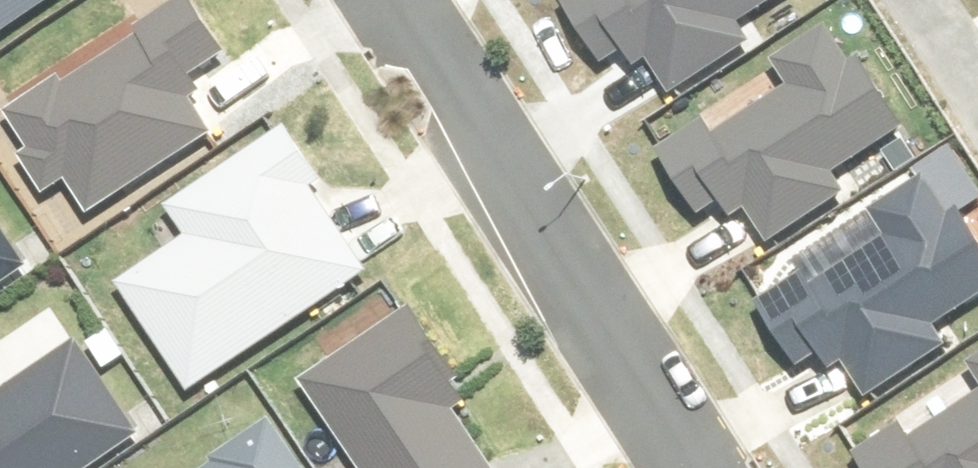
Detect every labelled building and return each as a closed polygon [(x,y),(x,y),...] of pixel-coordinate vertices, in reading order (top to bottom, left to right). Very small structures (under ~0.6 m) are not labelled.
[(70,0),(0,0),(0,45),(70,0)] [(570,3),(609,69),(627,59),(660,115),(752,61),(738,37),(802,0),(575,0),(570,3)] [(211,67),(173,10),(10,117),(34,153),(19,162),(45,201),(60,192),(81,223),(207,141),(208,140),(175,90),(211,67)] [(848,178),(904,145),(835,28),(654,134),(710,229),(719,223),(729,239),(749,227),(768,259),(852,210),(846,201),(858,194),(848,178)] [(374,276),(284,140),(176,212),(197,243),(125,290),(195,395),(374,276)] [(799,369),(821,355),(841,389),(850,384),(866,412),(961,358),(944,330),(977,311),(977,227),(944,168),(748,280),(799,369)] [(0,234),(0,292),(27,274),(0,234)] [(299,387),(353,467),(487,467),(441,400),(456,390),(407,316),(299,387)] [(82,352),(1,406),(0,404),(0,467),(103,467),(142,442),(82,352)] [(837,446),(851,467),(977,467),(977,360),(837,446)] [(273,428),(212,467),(300,467),(273,428)]
